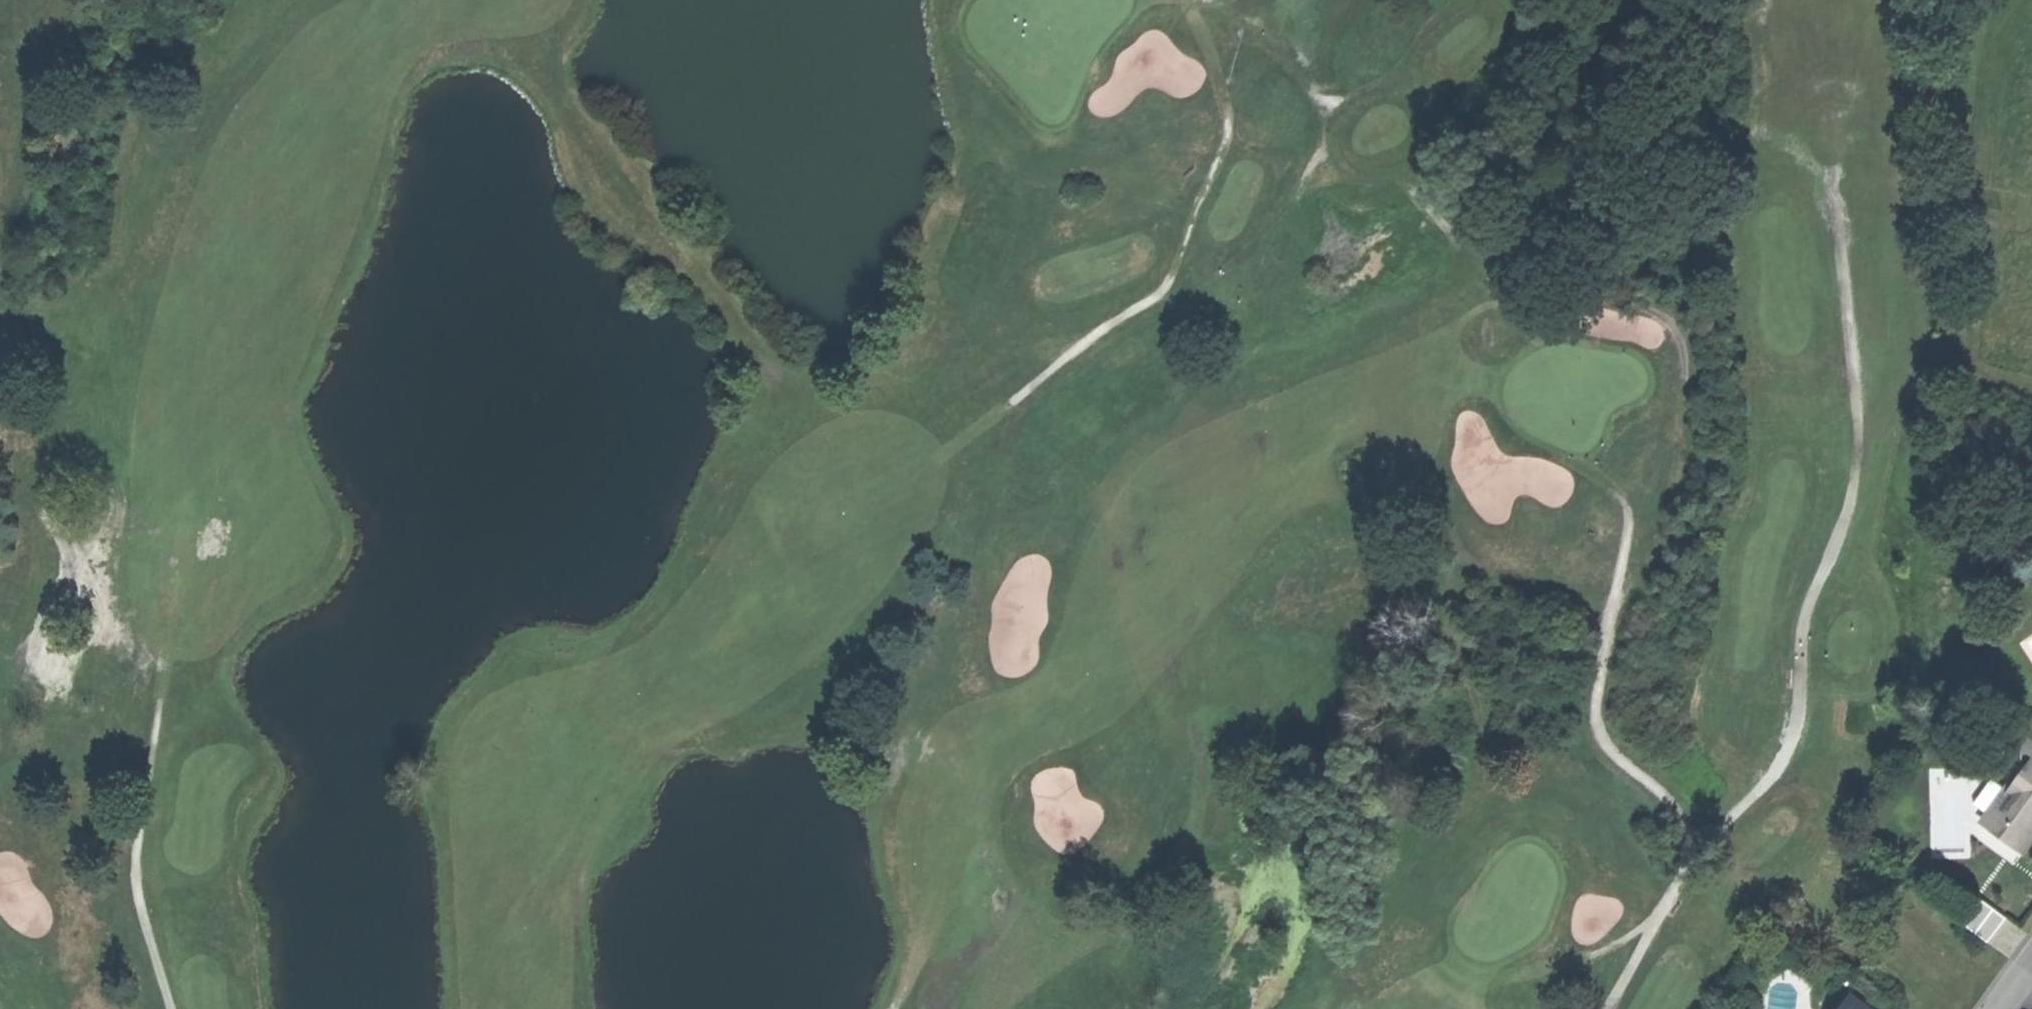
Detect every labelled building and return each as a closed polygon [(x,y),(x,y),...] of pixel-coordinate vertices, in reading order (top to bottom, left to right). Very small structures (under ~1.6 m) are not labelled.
[(2031,761),(2031,741),(2026,736),(2017,748),(2020,770),(2024,772),(2031,761)] [(2015,852),(2025,838),(2024,835),(2029,830),(2031,830),(2031,761),(2024,772),(2020,770),(1979,826),(2015,852)] [(1838,1008),(1840,1008),(1845,1008),(1856,995),(1851,991),(1838,1008)] [(1856,995),(1845,1008),(1875,1008),(1856,995)]
